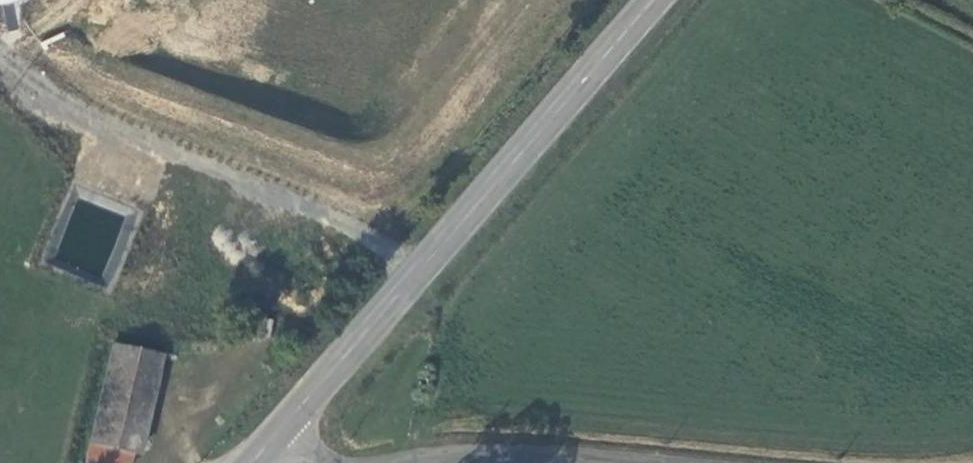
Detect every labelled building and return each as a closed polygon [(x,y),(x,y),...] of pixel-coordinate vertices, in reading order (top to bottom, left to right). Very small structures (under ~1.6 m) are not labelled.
[(22,27),(18,2),(0,6),(0,31),(22,27)] [(90,462),(93,462),(131,462),(163,351),(125,340),(90,462)]
